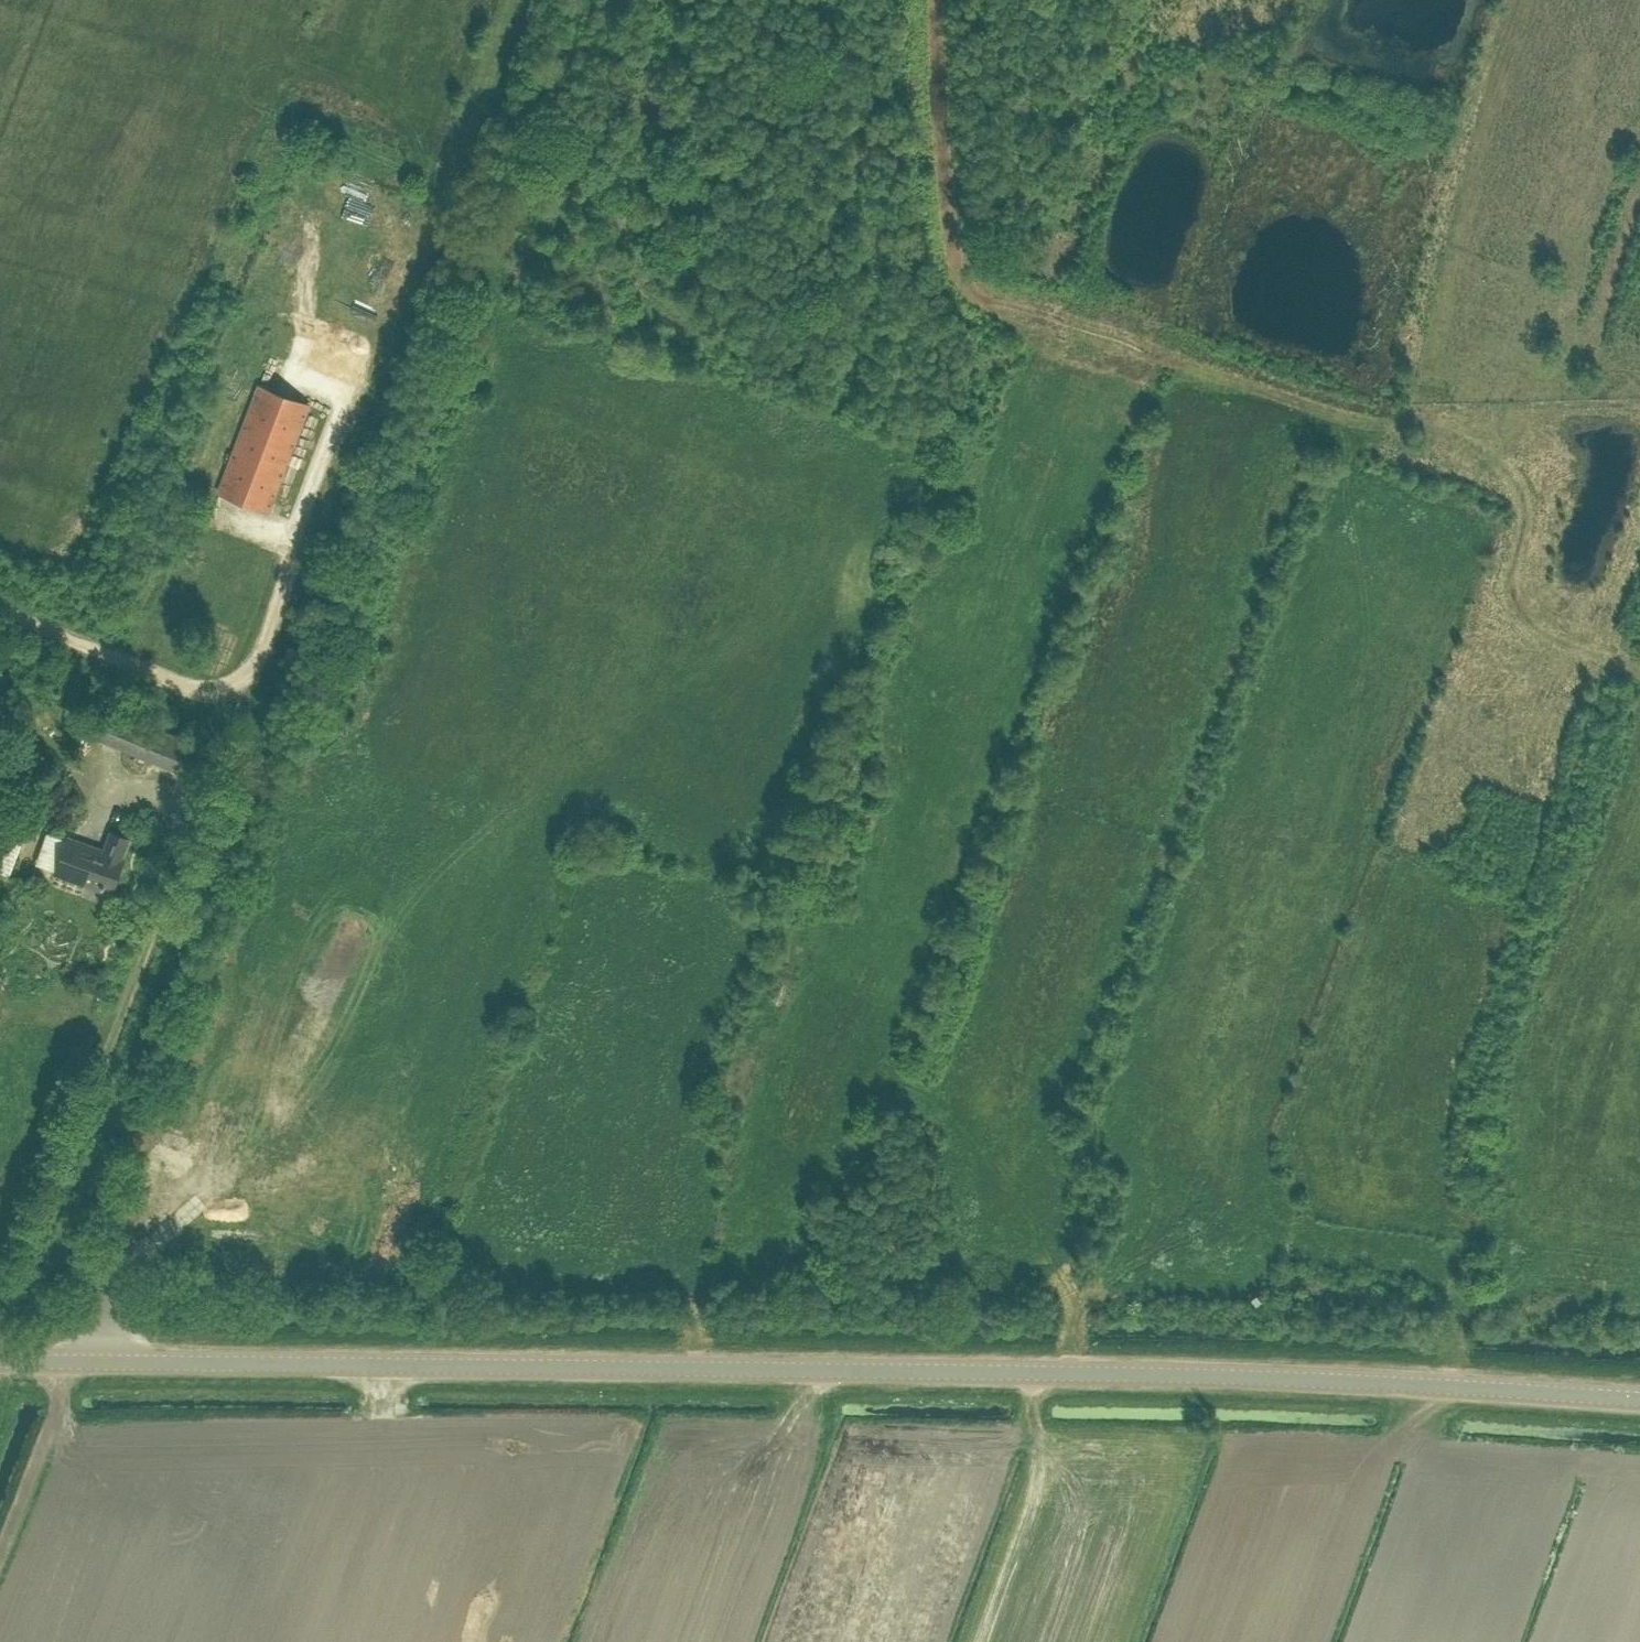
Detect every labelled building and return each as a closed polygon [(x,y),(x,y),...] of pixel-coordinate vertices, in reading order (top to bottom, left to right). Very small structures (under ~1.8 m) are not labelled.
[(268,511),(309,405),(259,386),(219,492),(268,511)] [(30,821),(7,812),(0,830),(0,872),(10,876),(30,821)] [(124,857),(130,839),(109,831),(103,850),(69,838),(56,875),(111,895),(125,858),(124,857)] [(158,1143),(184,1150),(188,1137),(162,1130),(158,1143)]
